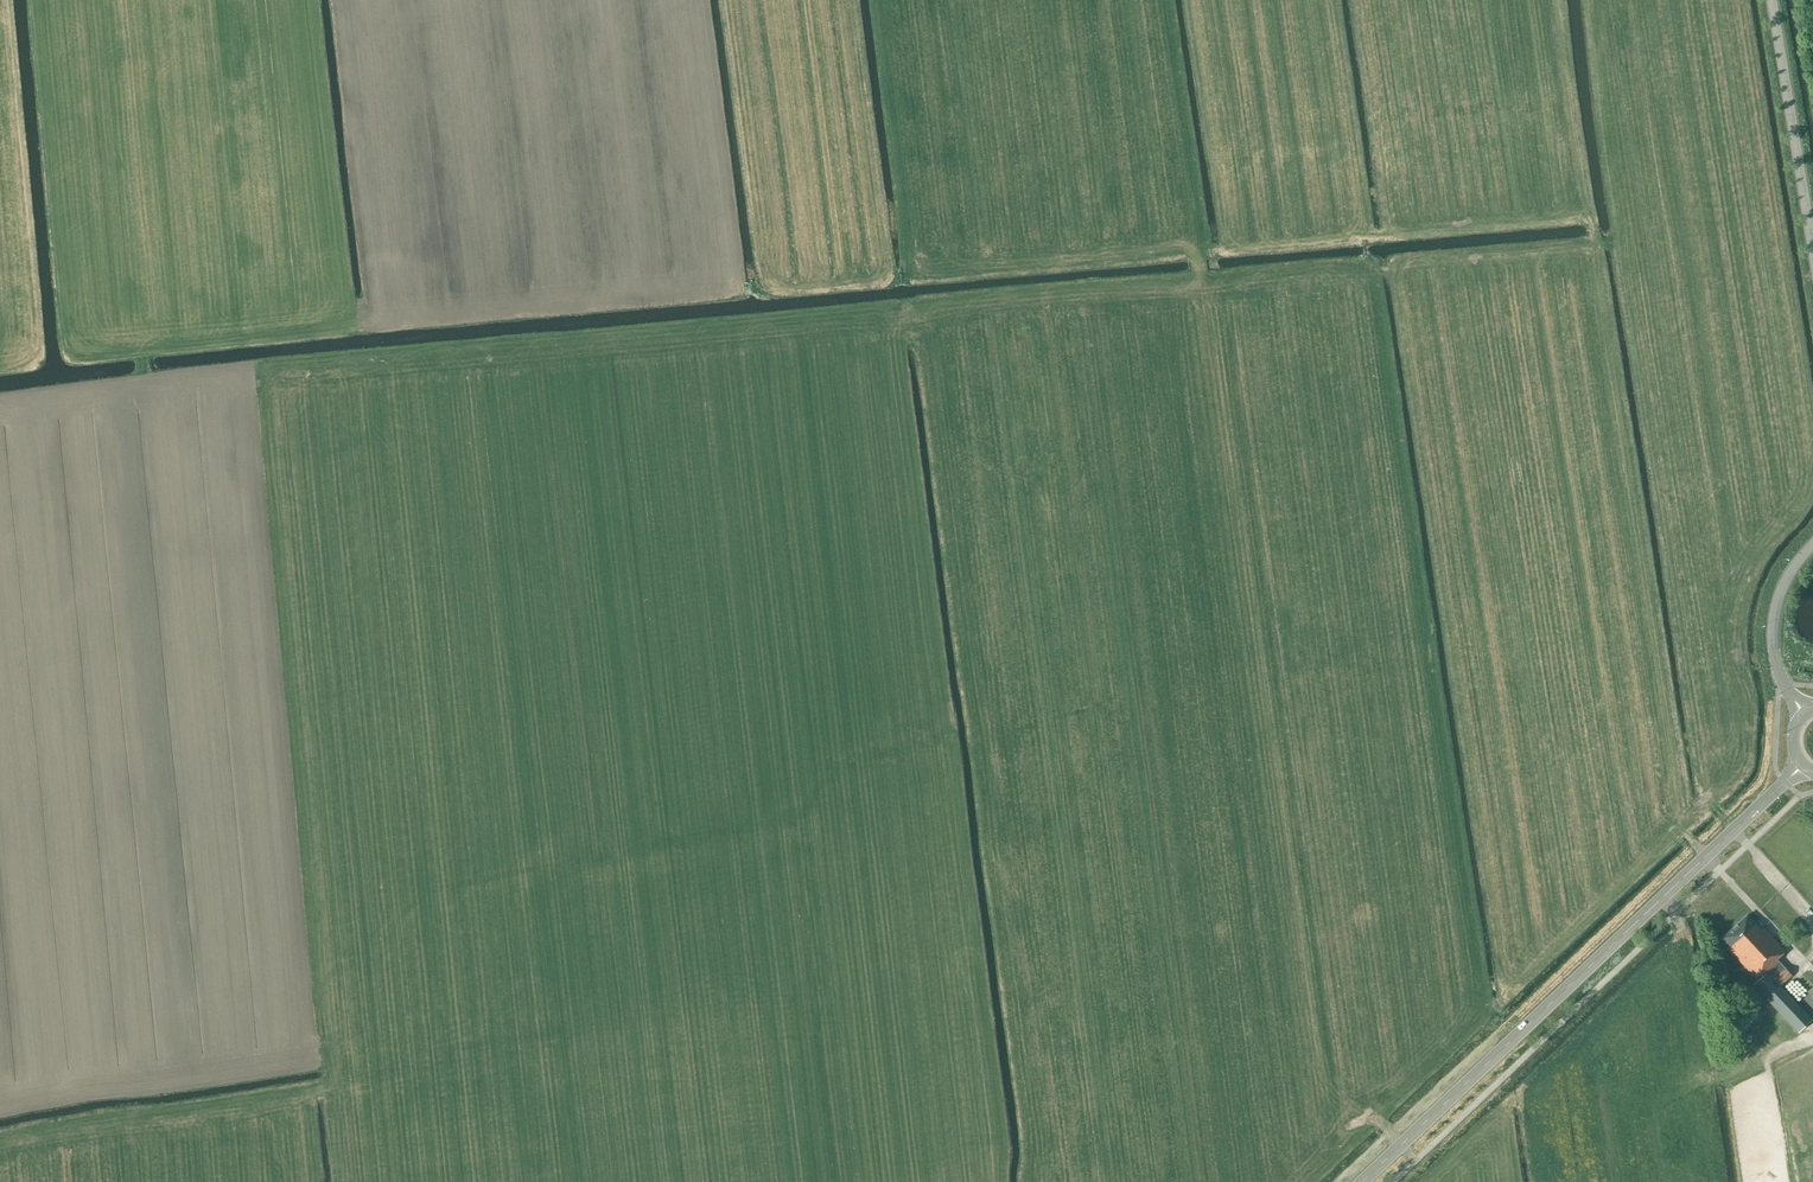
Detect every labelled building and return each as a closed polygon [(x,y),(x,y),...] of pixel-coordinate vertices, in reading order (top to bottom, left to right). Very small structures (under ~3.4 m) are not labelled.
[(1754,985),(1798,1032),(1812,1020),(1780,986),(1792,975),(1777,959),(1785,951),(1763,928),(1761,930),(1747,915),(1722,938),(1723,938),(1720,940),(1758,980),(1754,985)]
